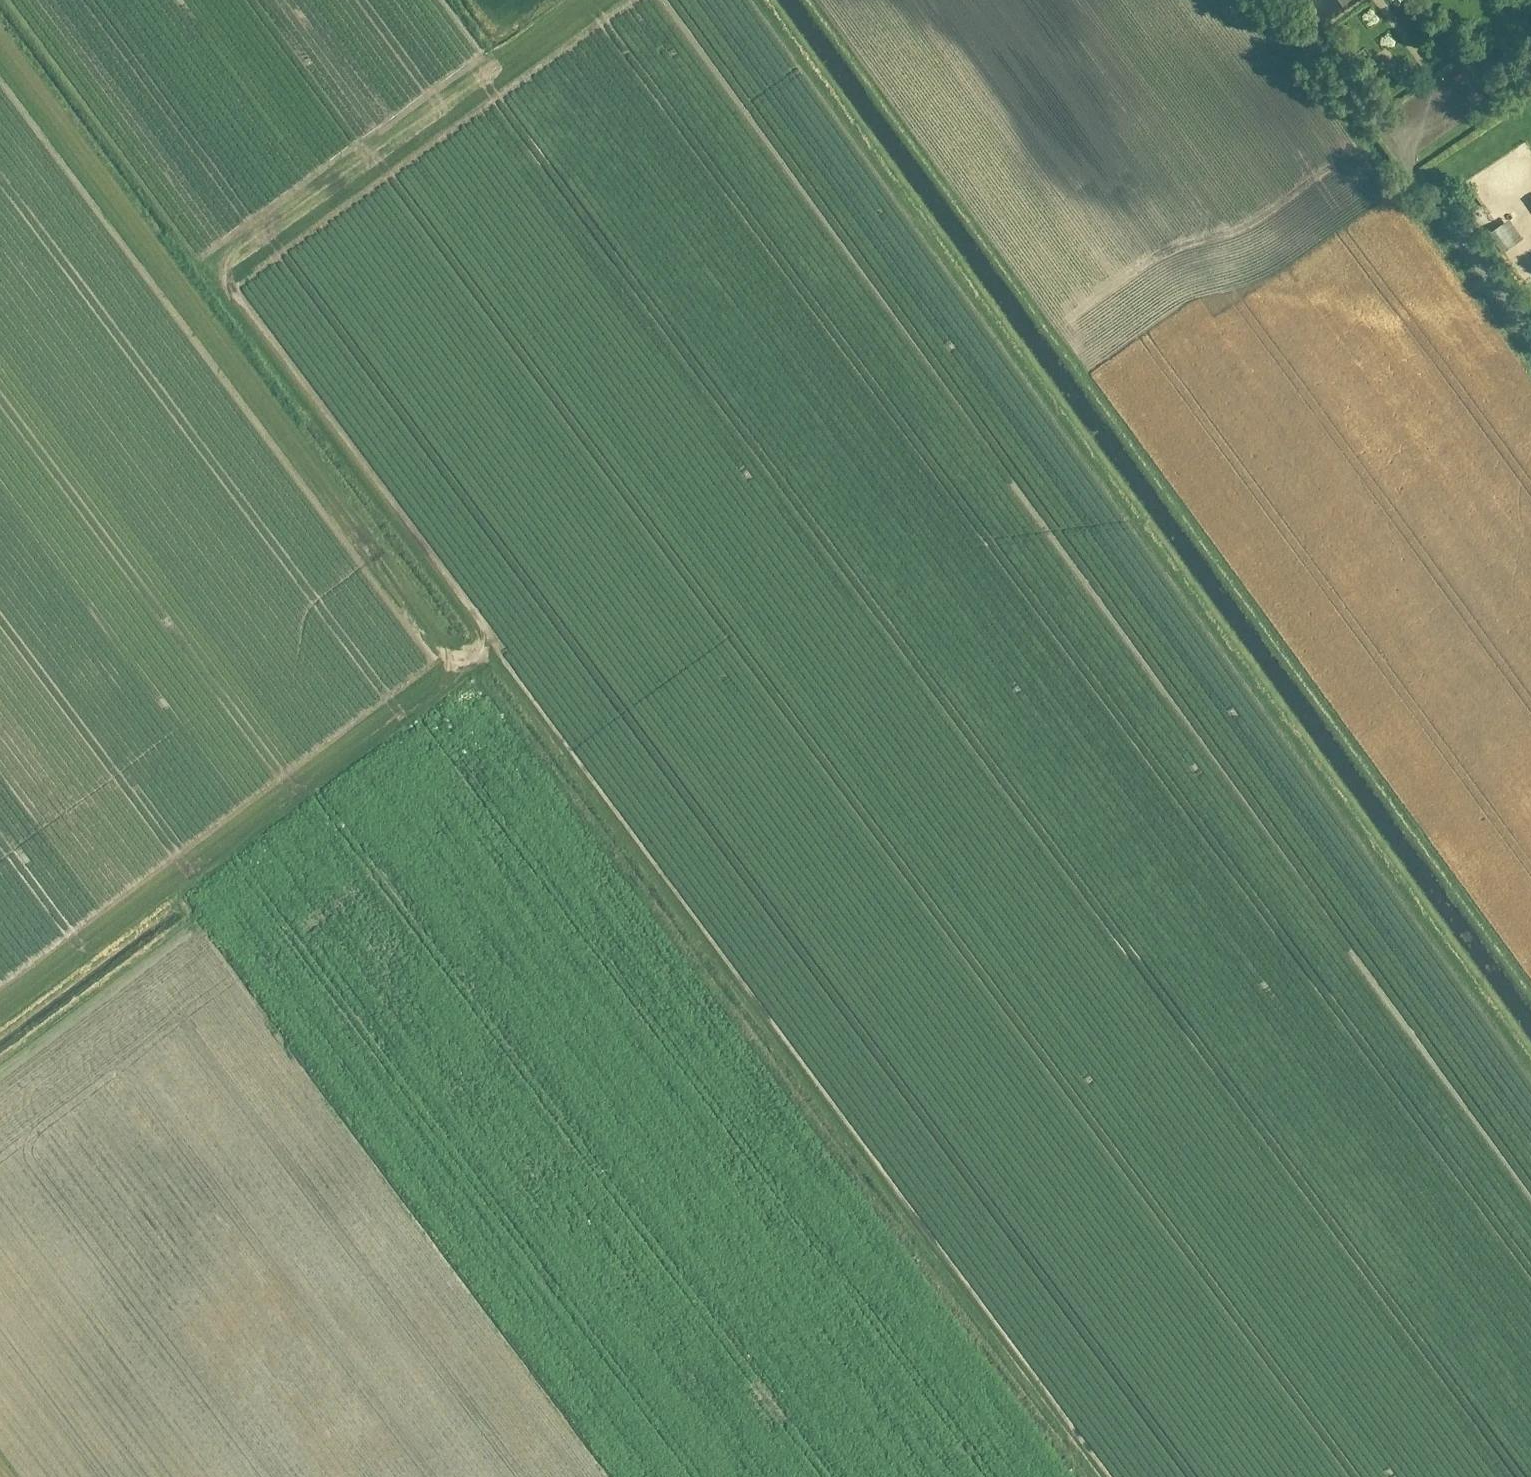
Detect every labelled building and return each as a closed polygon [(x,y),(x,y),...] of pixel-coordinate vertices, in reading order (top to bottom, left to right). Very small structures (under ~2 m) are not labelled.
[(1347,0),(1303,0),(1318,21),(1347,0)] [(1495,223),(1506,243),(1524,233),(1512,213),(1495,223)]
